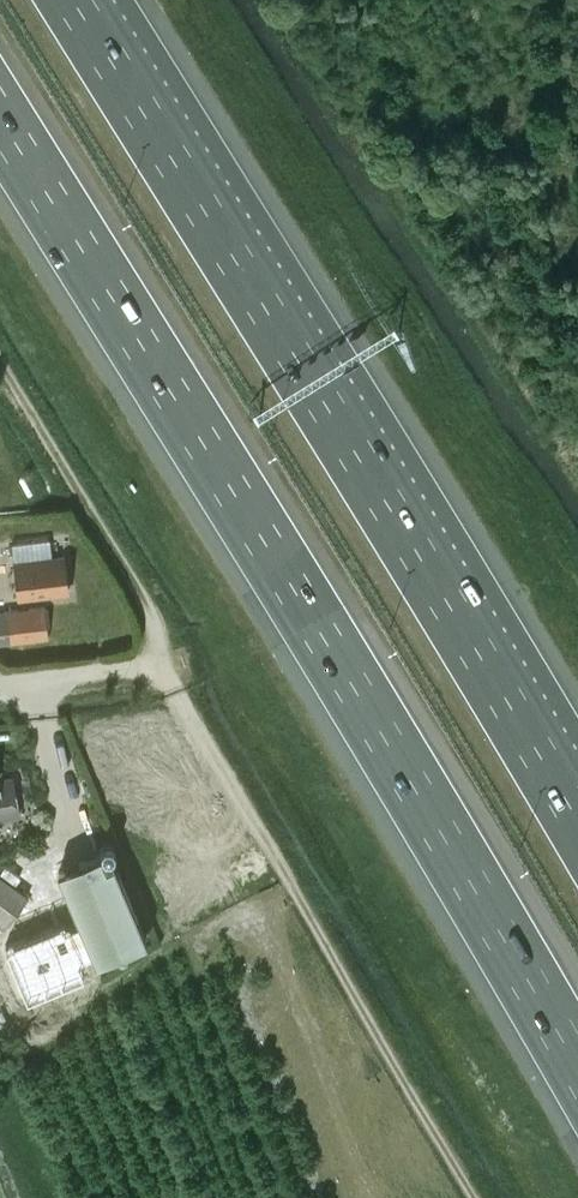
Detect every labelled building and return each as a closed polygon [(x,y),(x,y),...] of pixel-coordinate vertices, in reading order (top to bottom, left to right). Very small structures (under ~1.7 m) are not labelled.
[(64,558),(14,564),(18,598),(68,592),(64,558)] [(0,613),(0,643),(49,638),(46,607),(0,613)] [(20,815),(12,778),(0,780),(0,819),(20,815)] [(60,870),(96,957),(144,937),(108,850),(60,870)] [(0,874),(0,932),(28,894),(0,874)]
